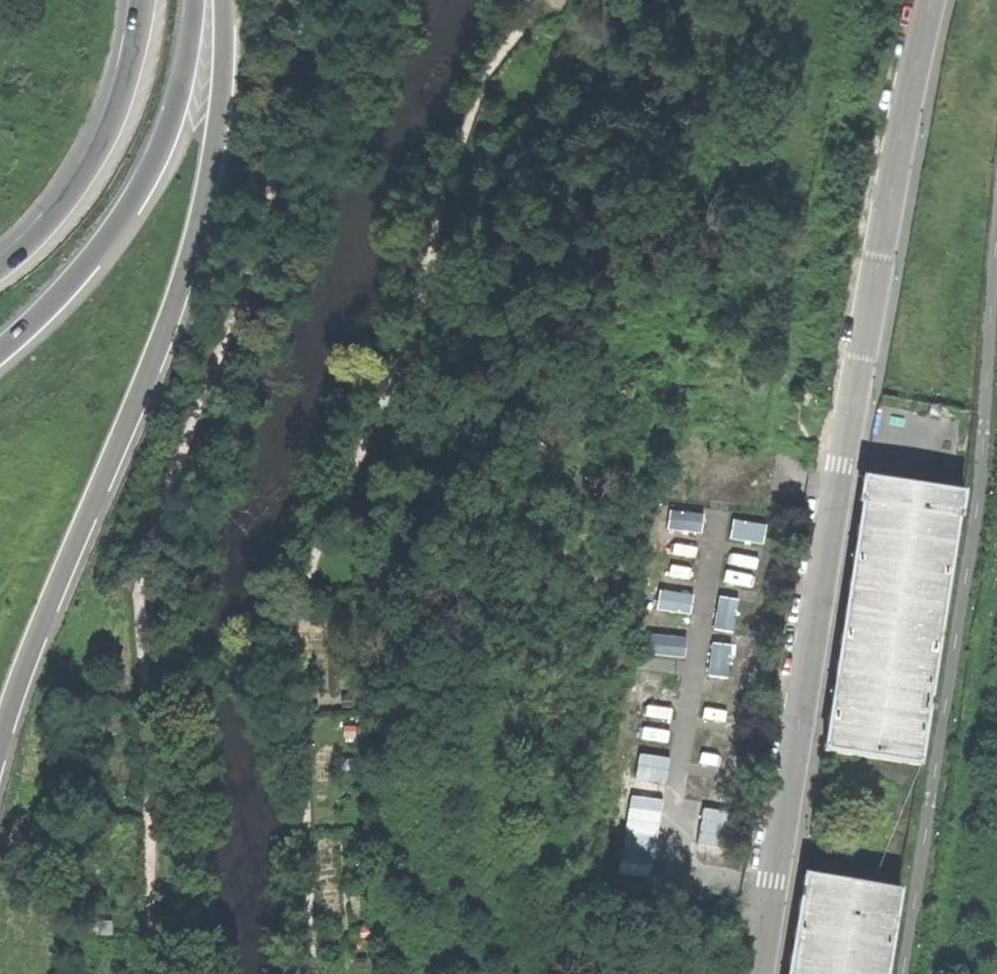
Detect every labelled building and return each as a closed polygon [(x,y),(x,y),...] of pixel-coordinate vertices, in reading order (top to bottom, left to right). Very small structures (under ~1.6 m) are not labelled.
[(970,490),(918,482),(866,475),(825,753),(867,759),(925,768),(963,518),(966,518),(970,490)] [(806,873),(788,973),(890,973),(907,890),(806,873)]
